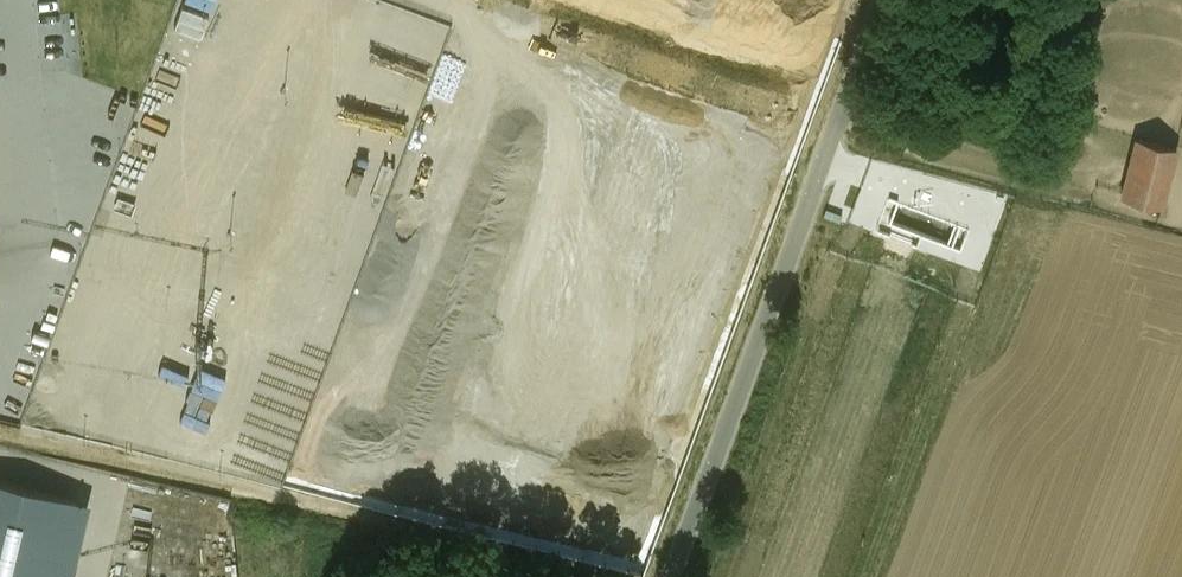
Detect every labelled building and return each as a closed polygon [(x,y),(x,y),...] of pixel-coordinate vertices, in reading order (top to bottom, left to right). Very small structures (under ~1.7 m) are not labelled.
[(1177,150),(1138,140),(1123,196),(1162,206),(1177,150)] [(0,480),(0,576),(62,576),(82,500),(0,480)]
